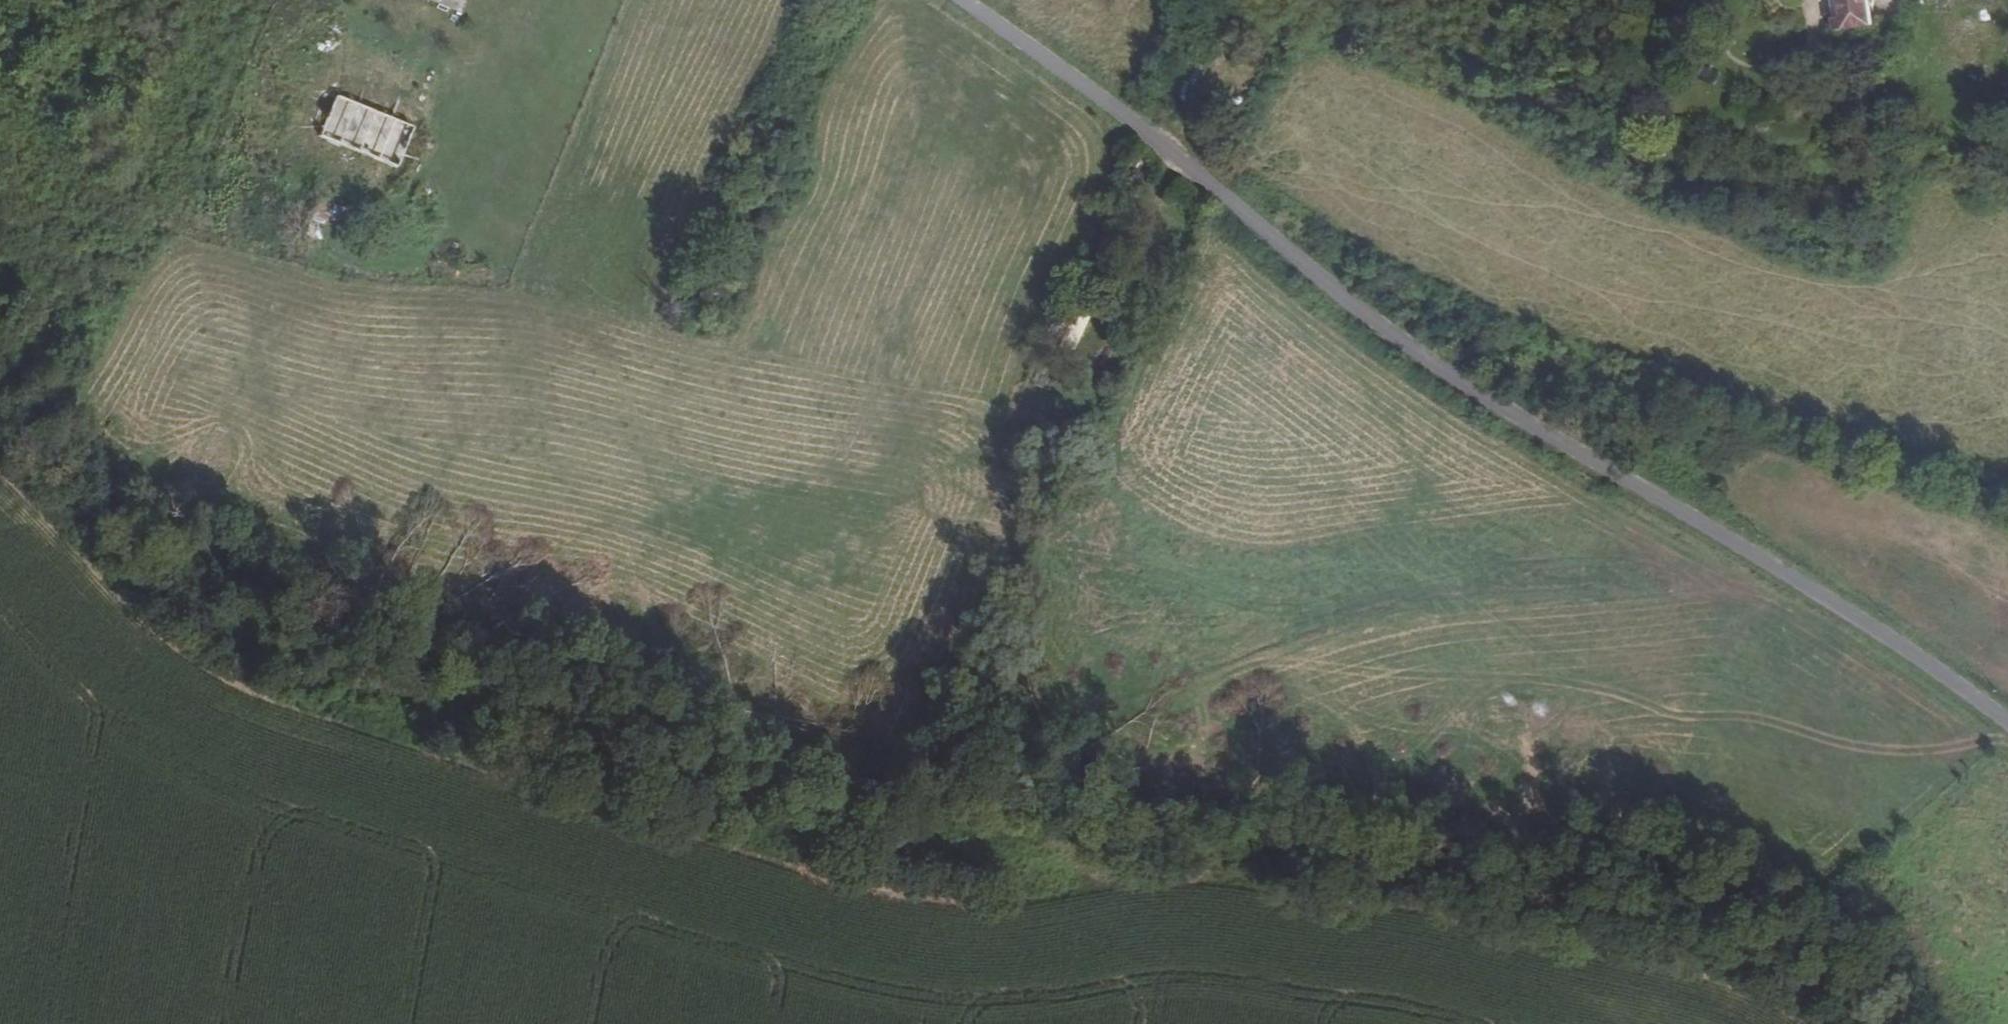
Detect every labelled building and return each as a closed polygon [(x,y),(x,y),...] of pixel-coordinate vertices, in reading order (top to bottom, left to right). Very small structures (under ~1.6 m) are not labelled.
[(1851,43),(1877,38),(1872,2),(1874,0),(1843,0),(1851,43)] [(320,136),(398,167),(415,126),(336,94),(320,136)] [(309,242),(328,190),(319,186),(300,239),(309,242)] [(1071,329),(1066,338),(1089,351),(1094,341),(1071,329)]
